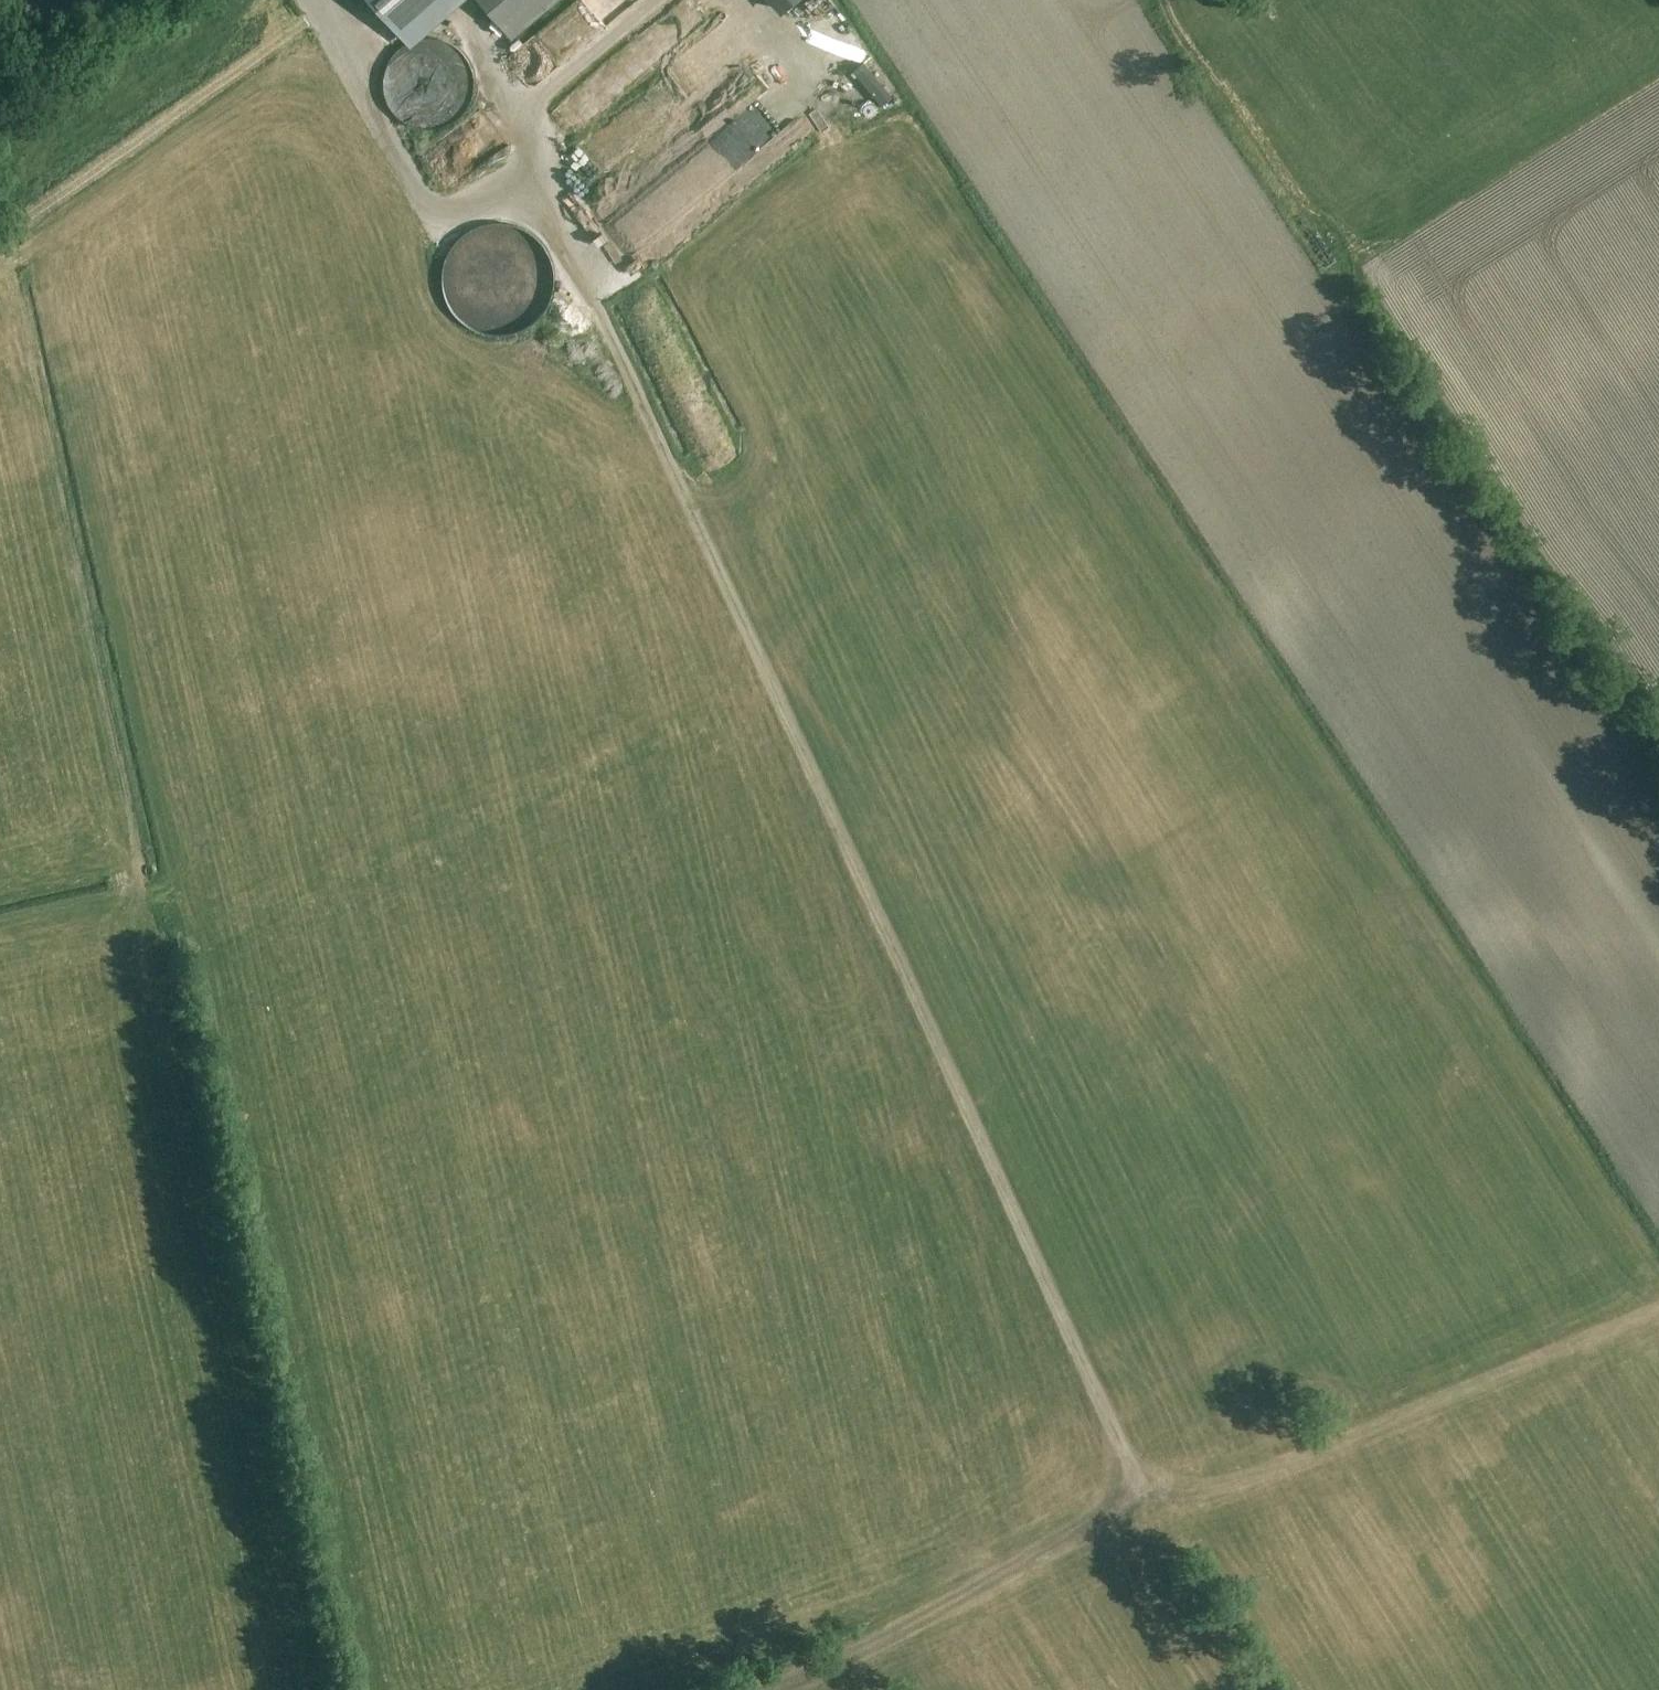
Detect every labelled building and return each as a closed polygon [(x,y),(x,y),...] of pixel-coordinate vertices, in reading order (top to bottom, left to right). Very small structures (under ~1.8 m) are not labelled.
[(405,38),(416,28),(419,31),(424,31),(459,0),(372,0),(405,38)] [(516,32),(552,0),(488,0),(516,32)] [(805,17),(816,9),(809,0),(791,0),(805,17)] [(847,15),(807,44),(839,87),(878,59),(847,15)]
